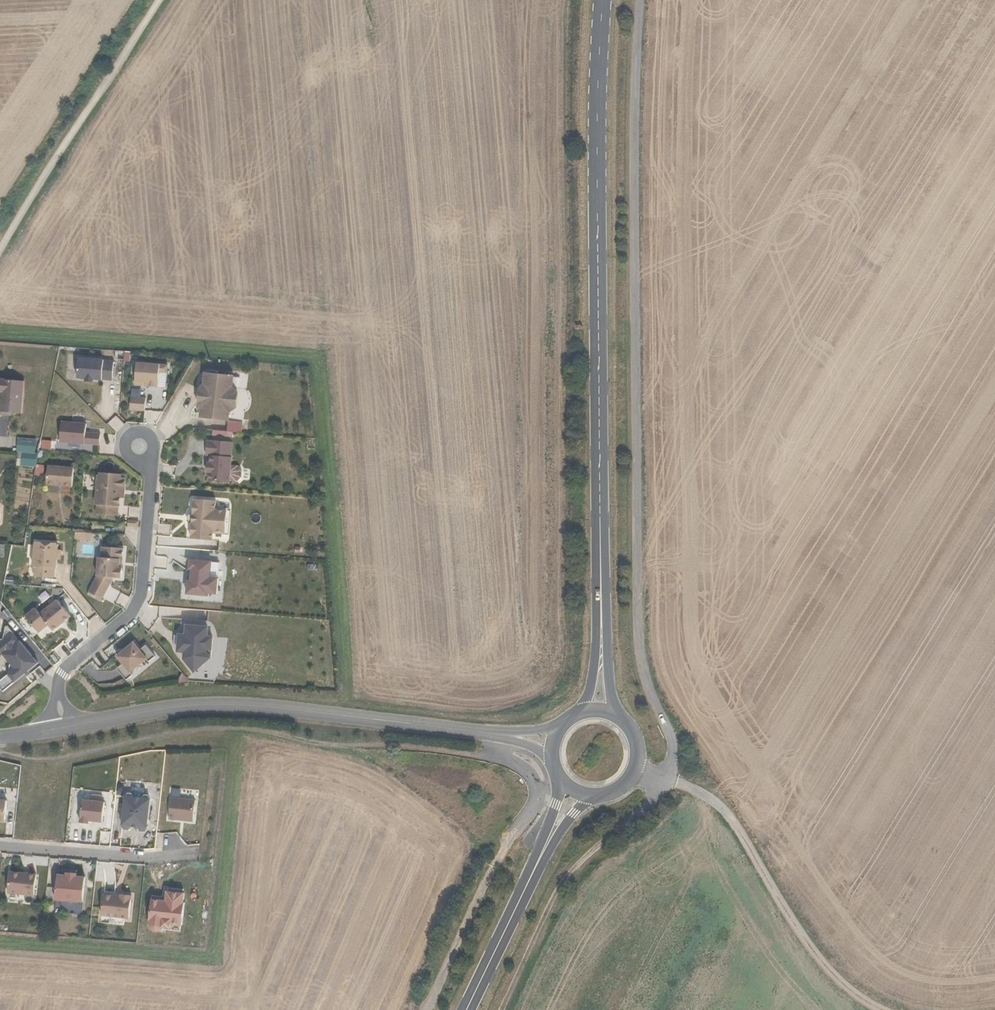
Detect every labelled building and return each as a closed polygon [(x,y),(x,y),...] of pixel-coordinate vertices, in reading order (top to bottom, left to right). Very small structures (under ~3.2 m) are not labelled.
[(104,361),(79,359),(78,379),(86,380),(95,380),(103,381),(103,380),(113,381),(114,362),(104,362),(104,361)] [(161,365),(137,363),(136,382),(146,383),(146,387),(159,388),(161,365)] [(231,391),(228,389),(230,376),(209,373),(207,387),(206,387),(203,389),(202,404),(204,407),(205,408),(204,418),(225,420),(226,410),(229,408),(231,406),(233,403),(234,400),(234,397),(233,394),(231,391)] [(2,392),(1,401),(0,413),(21,414),(23,381),(0,380),(0,392),(2,392)] [(147,399),(132,398),(131,410),(146,411),(147,399)] [(243,422),(228,421),(228,431),(242,432),(243,422)] [(99,445),(100,435),(85,434),(86,424),(61,422),(60,441),(99,445)] [(19,439),(18,451),(36,453),(37,440),(19,439)] [(212,441),(206,441),(205,455),(210,455),(209,463),(209,473),(208,480),(229,482),(231,457),(230,457),(231,442),(212,440),(212,441)] [(37,465),(39,454),(23,452),(21,465),(37,466),(37,465)] [(45,466),(37,465),(37,466),(36,475),(44,476),(45,466)] [(75,468),(49,466),(47,484),(74,486),(75,468)] [(242,467),(232,466),(232,476),(241,477),(242,467)] [(121,474),(100,473),(100,476),(96,475),(94,505),(97,505),(97,514),(118,516),(119,507),(120,507),(122,490),(126,487),(126,481),(123,478),(121,478),(121,474)] [(191,534),(213,535),(214,526),(226,527),(227,511),(215,510),(216,501),(194,499),(193,515),(191,515),(188,517),(188,522),(190,524),(192,524),(191,534)] [(84,553),(101,555),(103,534),(76,531),(75,540),(85,541),(84,553)] [(58,543),(37,541),(37,542),(36,542),(34,565),(36,565),(35,576),(54,578),(55,567),(57,568),(59,544),(58,544),(58,543)] [(124,548),(103,546),(102,557),(100,557),(98,576),(90,591),(103,598),(114,577),(119,577),(122,577),(123,567),(120,567),(121,559),(123,559),(124,548)] [(187,559),(186,595),(217,596),(218,577),(210,577),(211,560),(187,559)] [(68,618),(51,596),(25,615),(38,633),(48,625),(52,630),(68,618)] [(181,624),(180,652),(187,652),(186,670),(212,670),(213,636),(210,636),(210,625),(181,624)] [(0,680),(0,687),(1,689),(48,662),(40,649),(30,655),(17,632),(0,642),(0,658),(3,656),(13,673),(0,680)] [(126,680),(133,674),(131,672),(147,660),(149,662),(156,656),(146,644),(140,649),(133,641),(116,655),(122,663),(116,668),(126,680)] [(0,796),(0,816),(9,817),(11,797),(0,796)] [(174,796),(172,817),(196,820),(199,798),(174,796)] [(107,799),(85,797),(83,820),(92,821),(92,817),(106,819),(107,799)] [(123,797),(120,799),(118,827),(120,830),(124,830),(127,828),(135,828),(138,832),(142,832),(146,829),(148,802),(145,798),(141,798),(138,801),(130,800),(127,797),(123,797)] [(40,871),(13,868),(11,889),(37,893),(40,871)] [(70,873),(61,872),(59,897),(86,899),(89,874),(80,873),(80,871),(70,870),(70,873)] [(124,893),(107,891),(105,912),(133,915),(135,892),(124,891),(124,893)] [(153,916),(154,916),(153,919),(153,922),(155,924),(157,926),(160,927),(162,928),(166,926),(173,927),(173,928),(183,930),(184,923),(185,924),(187,902),(186,902),(187,893),(186,892),(171,891),(170,891),(169,896),(155,894),(153,916)]
